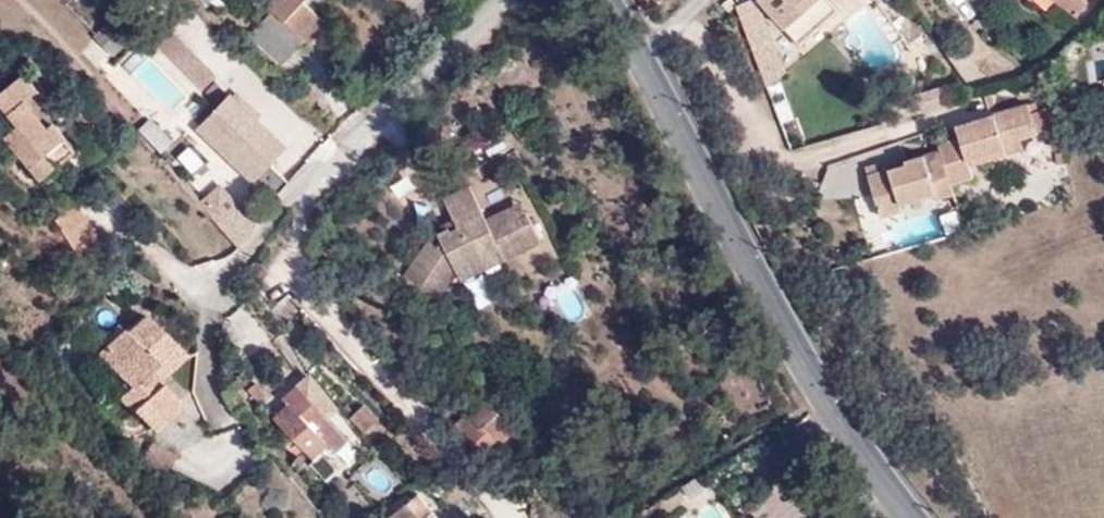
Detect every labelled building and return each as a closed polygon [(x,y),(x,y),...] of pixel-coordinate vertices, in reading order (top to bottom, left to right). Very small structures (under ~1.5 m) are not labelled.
[(305,41),(307,43),(325,25),(303,2),(305,0),(276,0),(269,7),(273,11),(305,41)] [(799,43),(837,10),(828,0),(759,0),(799,43)] [(1076,15),(1087,3),(1084,0),(1056,0),(1076,15)] [(736,8),(742,22),(758,15),(752,2),(736,8)] [(877,5),(867,13),(893,50),(894,49),(902,43),(877,5)] [(283,65),(305,41),(273,11),(252,35),(283,65)] [(42,179),(77,150),(53,122),(49,125),(26,98),(36,89),(23,73),(0,92),(0,102),(19,124),(5,137),(42,179)] [(260,127),(231,98),(201,128),(250,174),(275,152),(257,131),(260,127)] [(895,186),(875,194),(882,215),(902,208),(901,202),(933,192),(936,198),(955,192),(953,183),(975,177),(972,164),(1007,154),(1003,142),(1021,136),(1037,131),(1028,103),(973,120),(976,131),(960,137),(940,143),(945,159),(928,163),(925,154),(906,159),(907,163),(891,168),(893,179),(895,186)] [(156,153),(171,140),(150,117),(135,130),(156,153)] [(957,125),(960,137),(976,131),(973,120),(957,125)] [(1003,142),(1007,154),(1024,149),(1021,136),(1003,142)] [(872,186),(875,194),(895,186),(893,179),(872,186)] [(206,183),(186,200),(204,220),(219,205),(222,203),(206,183)] [(431,241),(407,276),(438,297),(458,267),(500,247),(506,258),(543,240),(528,209),(515,216),(511,208),(488,219),(471,186),(446,198),(456,218),(461,228),(453,232),(451,228),(446,231),(440,234),(444,242),(440,247),(431,241)] [(511,208),(515,216),(528,209),(523,202),(511,208)] [(217,237),(234,222),(219,205),(204,220),(217,237)] [(71,246),(94,236),(81,207),(59,216),(71,246)] [(446,231),(451,228),(453,232),(461,228),(456,218),(442,224),(446,231)] [(458,267),(463,279),(506,258),(500,247),(458,267)] [(151,365),(175,340),(144,310),(126,328),(124,325),(98,352),(130,382),(118,394),(153,428),(182,399),(159,376),(161,375),(151,365)] [(161,375),(185,351),(175,340),(151,365),(161,375)] [(268,398),(259,387),(252,393),(261,405),(268,398)] [(326,448),(335,458),(347,446),(303,389),(286,403),(290,409),(275,421),(287,437),(282,441),(298,460),(304,455),(311,462),(326,448)] [(481,398),(466,412),(471,419),(455,432),(479,460),(511,432),(481,398)] [(380,426),(365,410),(352,422),(367,439),(380,426)] [(178,455),(154,444),(146,459),(170,471),(178,455)] [(393,497),(385,505),(391,511),(385,517),(432,517),(409,494),(399,504),(393,497)] [(639,517),(661,517),(667,514),(658,501),(638,516),(639,517)]
